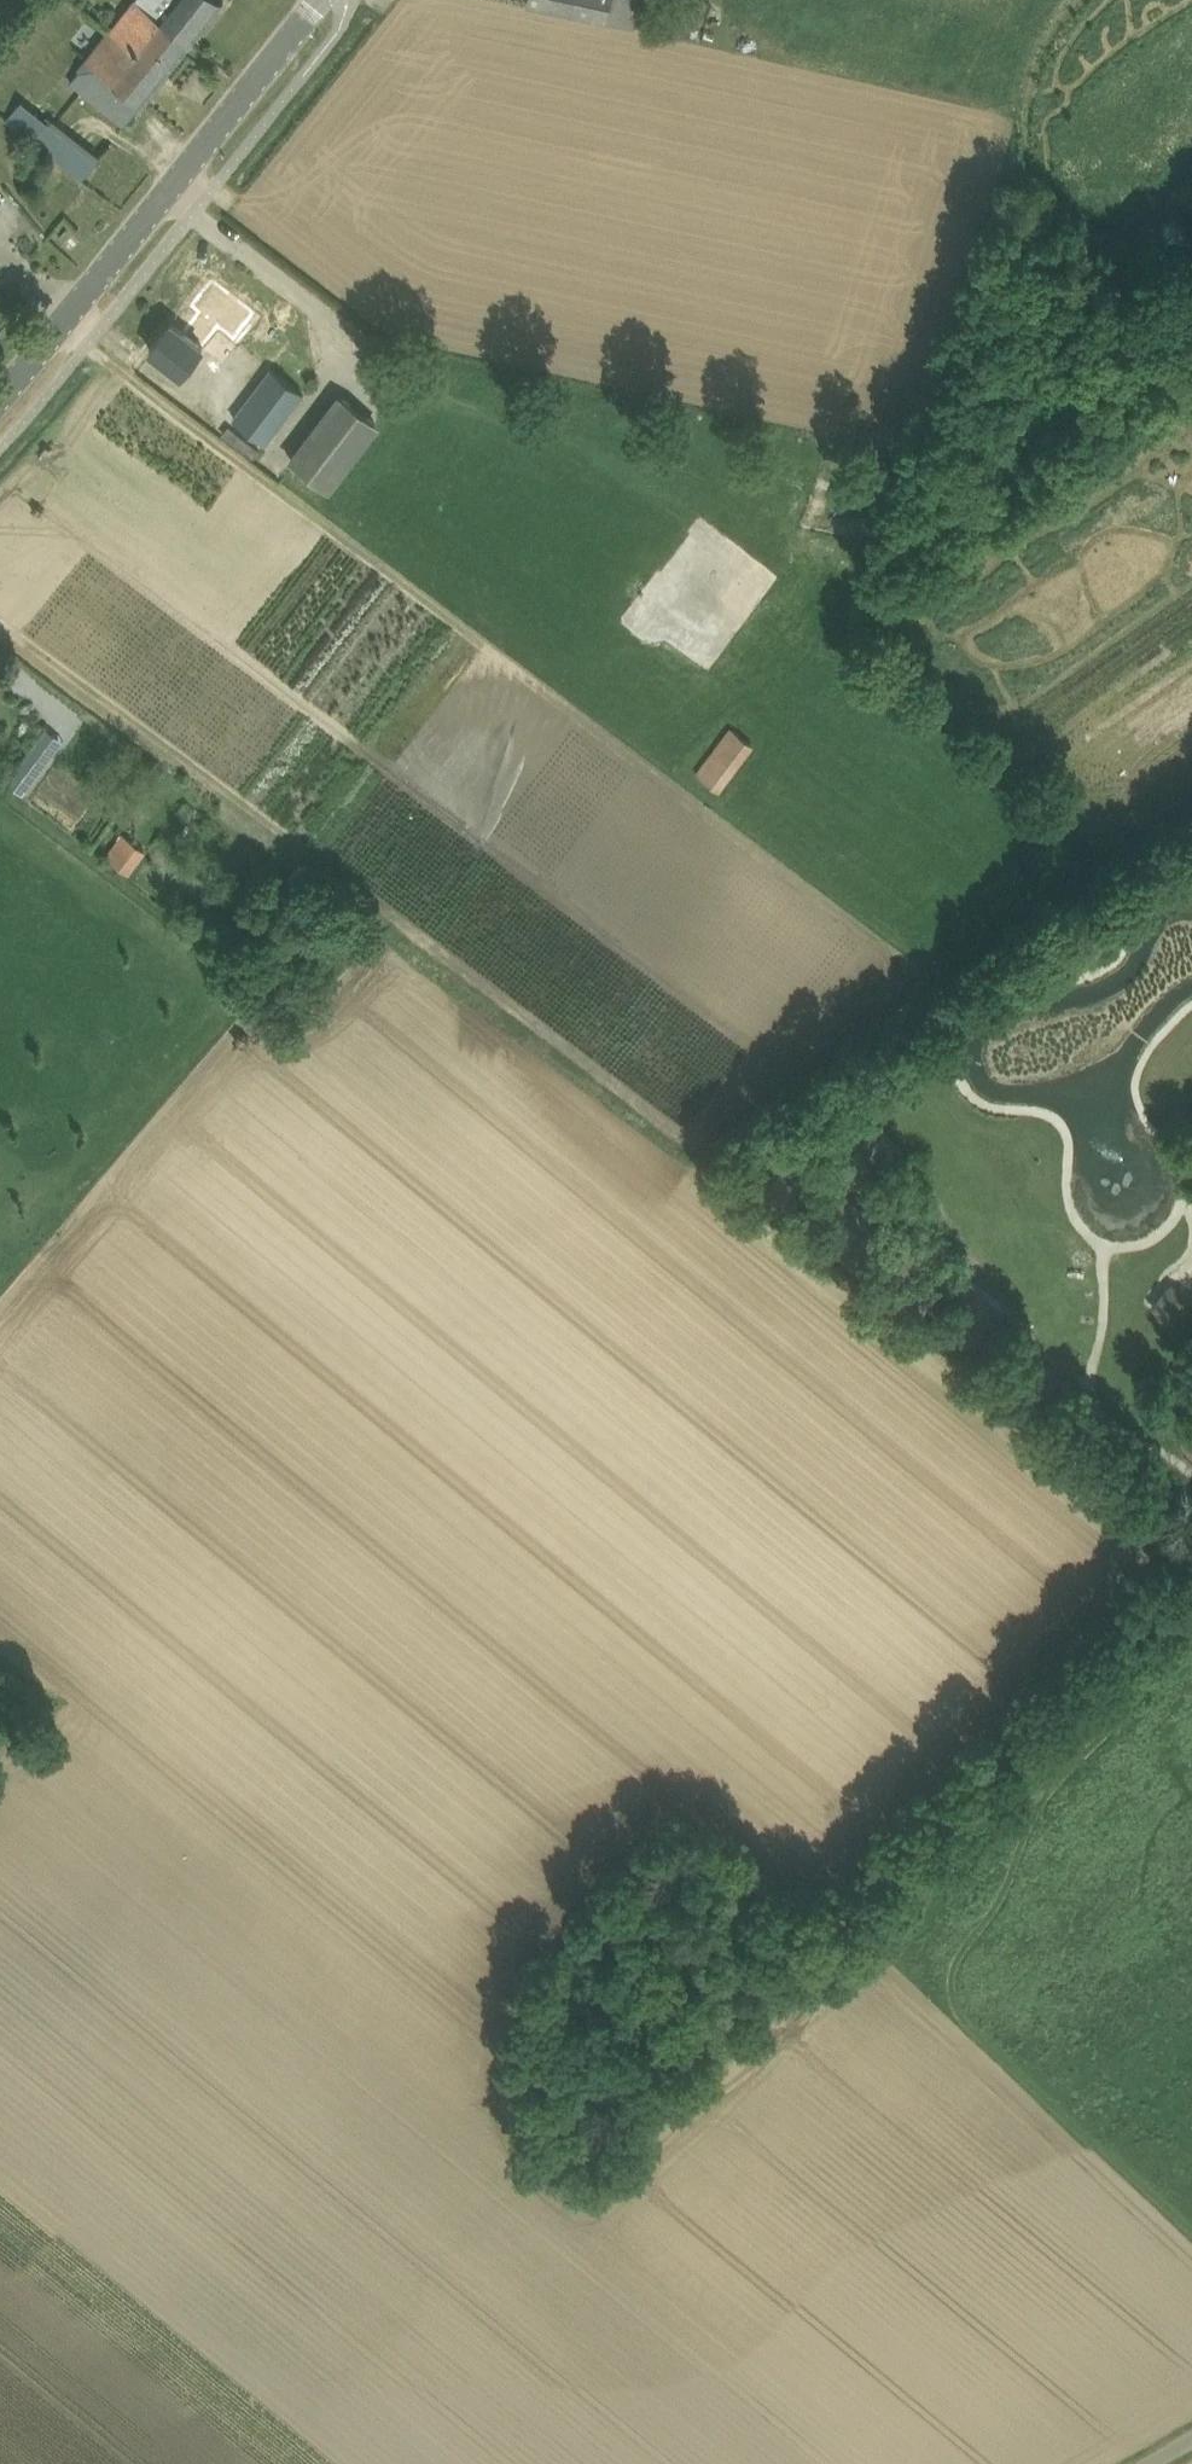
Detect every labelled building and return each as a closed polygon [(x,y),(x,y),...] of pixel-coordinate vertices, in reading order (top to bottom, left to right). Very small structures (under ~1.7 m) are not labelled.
[(126,123),(190,43),(156,15),(137,0),(72,82),(126,123)] [(156,15),(190,43),(224,0),(169,0),(156,15)] [(526,3),(608,21),(609,20),(643,27),(649,0),(527,0),(526,3)] [(690,1),(685,0),(682,0),(677,15),(693,21),(698,4),(690,1)] [(82,178),(101,158),(46,108),(28,128),(82,178)] [(216,323),(200,310),(184,331),(172,321),(151,348),(185,372),(203,348),(201,344),(216,323)] [(271,366),(234,415),(269,442),(306,393),(271,366)] [(341,392),(289,459),(332,491),(383,424),(341,392)] [(255,453),(264,440),(234,418),(225,431),(255,453)] [(755,744),(731,725),(696,771),(721,790),(755,744)] [(30,749),(6,778),(25,792),(48,762),(30,749)] [(124,792),(111,782),(99,797),(113,807),(124,792)] [(122,833),(105,855),(128,873),(145,851),(122,833)] [(1191,1306),(1191,1300),(1173,1280),(1150,1302),(1172,1325),(1191,1306)] [(952,1328),(984,1351),(998,1332),(988,1324),(1003,1304),(972,1281),(957,1301),(967,1308),(952,1328)]
